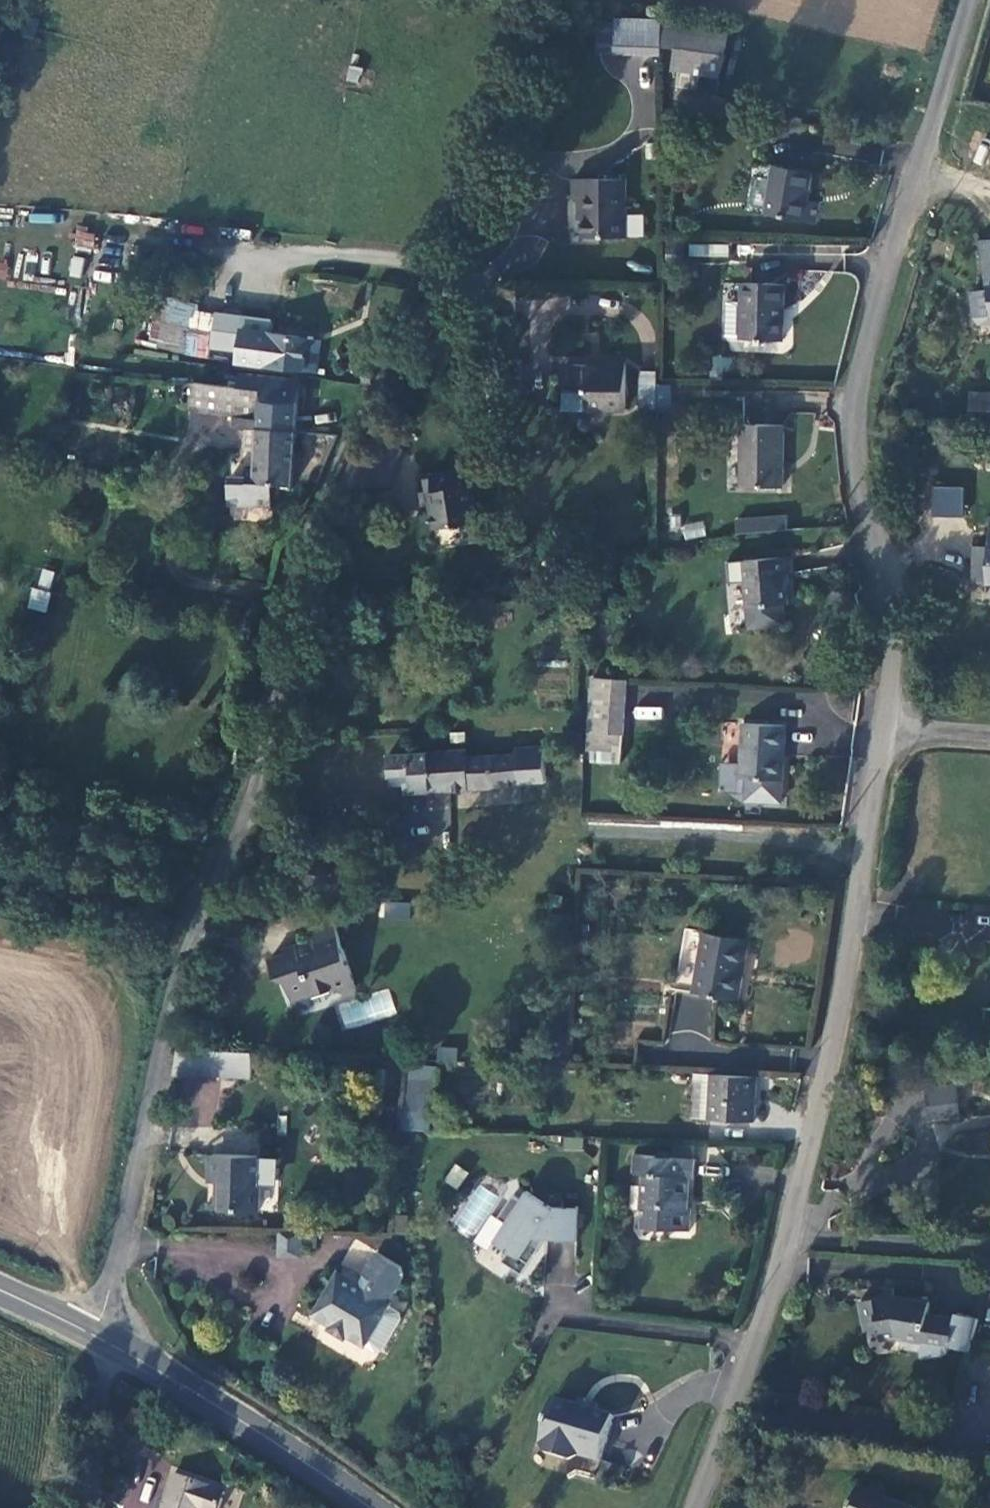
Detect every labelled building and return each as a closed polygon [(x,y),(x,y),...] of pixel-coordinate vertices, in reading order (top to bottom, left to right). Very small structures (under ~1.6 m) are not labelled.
[(611,50),(656,52),(657,15),(611,15),(611,50)] [(671,49),(668,73),(722,78),(726,29),(662,23),(660,48),(671,49)] [(676,73),(674,83),(715,92),(717,82),(676,73)] [(638,127),(655,127),(653,84),(636,85),(638,127)] [(809,178),(770,170),(759,214),(810,227),(816,207),(804,204),(809,178)] [(579,196),(579,239),(622,239),(621,179),(571,180),(571,196),(579,196)] [(93,253),(98,233),(78,227),(72,247),(93,253)] [(988,315),(989,315),(989,238),(979,239),(981,266),(984,266),(988,315)] [(689,244),(688,255),(727,256),(727,245),(689,244)] [(71,256),(68,276),(81,277),(84,257),(71,256)] [(781,288),(742,289),(741,344),(780,344),(781,288)] [(309,339),(260,334),(257,364),(305,369),(309,339)] [(714,354),(710,374),(728,378),(732,358),(714,354)] [(584,396),(584,417),(625,417),(624,367),(602,367),(602,378),(584,378),(584,370),(564,370),(564,396),(584,396)] [(361,384),(366,386),(369,385),(374,382),(375,376),(373,371),(368,368),(362,369),(359,373),(358,379),(361,384)] [(638,377),(639,417),(654,417),(655,385),(655,376),(638,377)] [(263,379),(262,391),(260,418),(259,430),(298,433),(302,381),(263,379)] [(190,414),(260,418),(262,391),(192,385),(190,414)] [(967,391),(966,411),(989,412),(989,391),(967,391)] [(294,487),(298,433),(259,430),(257,453),(262,453),(261,469),(250,469),(250,477),(235,477),(234,505),(275,505),(275,487),(294,487)] [(782,433),(745,433),(746,496),(783,495),(782,433)] [(380,442),(378,448),(379,449),(377,458),(388,461),(380,484),(368,480),(365,488),(391,487),(403,449),(380,442)] [(477,488),(474,471),(432,477),(436,504),(431,505),(436,532),(478,526),(473,490),(477,488)] [(962,518),(963,486),(931,485),(930,517),(962,518)] [(754,517),(758,537),(788,532),(784,512),(754,517)] [(741,540),(758,537),(754,517),(737,520),(741,540)] [(681,524),(683,539),(705,535),(703,520),(681,524)] [(989,586),(989,549),(977,550),(978,585),(989,586)] [(794,562),(746,567),(753,631),(787,628),(786,608),(789,607),(787,579),(796,579),(794,562)] [(30,587),(26,608),(46,611),(50,591),(30,587)] [(626,688),(589,687),(586,721),(585,738),(585,751),(625,751),(626,688)] [(662,719),(662,707),(634,706),(633,718),(662,719)] [(785,731),(745,730),(744,766),(743,788),(748,788),(782,790),(785,731)] [(406,791),(448,791),(446,755),(389,759),(389,778),(406,778),(406,791)] [(448,791),(534,787),(532,757),(469,760),(469,755),(446,755),(448,791)] [(743,788),(744,766),(723,765),(722,800),(747,801),(748,788),(743,788)] [(450,829),(450,794),(425,794),(425,829),(450,829)] [(409,845),(404,843),(401,843),(397,846),(396,852),(398,857),(403,859),(408,857),(412,854),(412,849),(409,845)] [(379,919),(409,921),(410,903),(380,901),(379,919)] [(357,991),(333,928),(308,937),(310,942),(295,948),(296,953),(268,964),(274,981),(284,978),(292,1003),(310,995),(313,1000),(335,992),(344,995),(357,991)] [(750,945),(685,935),(676,993),(739,1004),(750,945)] [(437,1046),(435,1063),(455,1065),(457,1048),(437,1046)] [(252,1081),(253,1056),(197,1054),(180,1053),(176,1077),(252,1081)] [(753,1124),(755,1079),(711,1077),(694,1076),(691,1121),(753,1124)] [(959,1088),(928,1088),(929,1107),(959,1106),(959,1088)] [(377,1102),(375,1127),(395,1129),(397,1104),(377,1102)] [(929,1107),(929,1119),(960,1117),(959,1106),(929,1107)] [(401,1116),(400,1134),(429,1135),(430,1117),(401,1116)] [(989,1153),(989,1123),(940,1119),(937,1148),(989,1153)] [(674,1141),(672,1156),(701,1159),(703,1144),(674,1141)] [(225,1212),(258,1213),(261,1160),(217,1160),(217,1182),(224,1182),(225,1212)] [(693,1163),(633,1161),(631,1178),(645,1179),(641,1232),(688,1234),(689,1215),(683,1215),(685,1182),(692,1182),(693,1163)] [(454,1163),(443,1181),(457,1189),(468,1171),(454,1163)] [(576,1246),(579,1216),(566,1215),(564,1209),(548,1206),(544,1211),(524,1200),(518,1207),(509,1202),(493,1225),(503,1232),(494,1247),(504,1255),(500,1262),(506,1265),(503,1269),(521,1281),(535,1260),(532,1259),(538,1250),(531,1245),(536,1238),(544,1244),(576,1246)] [(278,1234),(277,1256),(303,1257),(304,1235),(278,1234)] [(360,1293),(328,1273),(301,1315),(319,1328),(316,1333),(332,1344),(336,1340),(351,1350),(380,1309),(375,1306),(393,1281),(394,1271),(371,1258),(356,1277),(366,1284),(360,1293)] [(893,1291),(865,1292),(865,1309),(879,1309),(879,1323),(879,1335),(894,1334),(901,1336),(899,1345),(919,1349),(927,1312),(930,1299),(893,1291)] [(388,1315),(380,1309),(351,1350),(362,1357),(368,1355),(389,1322),(388,1315)] [(879,1309),(865,1309),(865,1323),(879,1323),(879,1309)] [(919,1349),(917,1357),(923,1358),(932,1358),(939,1356),(949,1352),(950,1345),(970,1350),(977,1318),(957,1313),(955,1319),(927,1312),(919,1349)] [(588,1415),(570,1409),(547,1401),(531,1446),(538,1458),(556,1464),(570,1459),(591,1465),(605,1422),(588,1415)] [(570,1409),(588,1415),(591,1407),(574,1401),(570,1409)] [(606,1447),(597,1479),(621,1485),(629,1453),(606,1447)] [(223,1485),(171,1472),(161,1507),(217,1507),(223,1485)] [(844,1507),(914,1507),(855,1485),(844,1507)]
